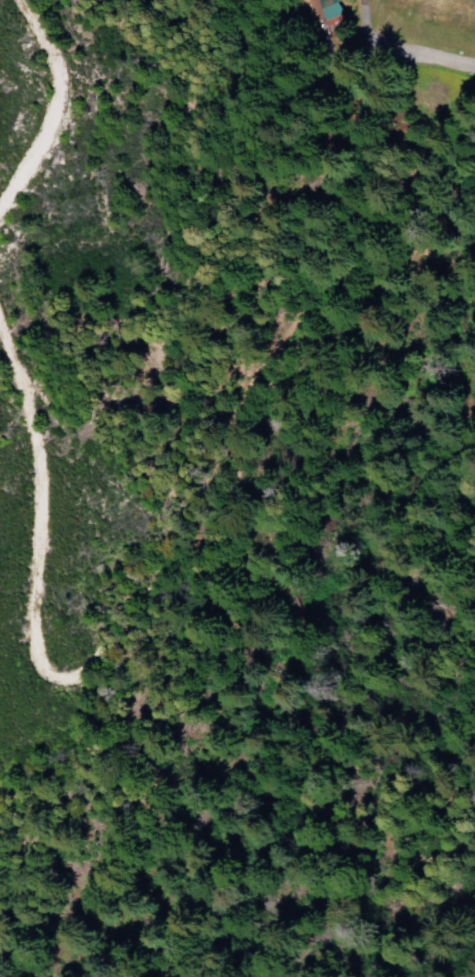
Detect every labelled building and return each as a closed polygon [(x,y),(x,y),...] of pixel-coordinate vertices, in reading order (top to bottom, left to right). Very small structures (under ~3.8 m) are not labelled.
[(325,18),(334,15),(329,0),(319,0),(325,18)]
